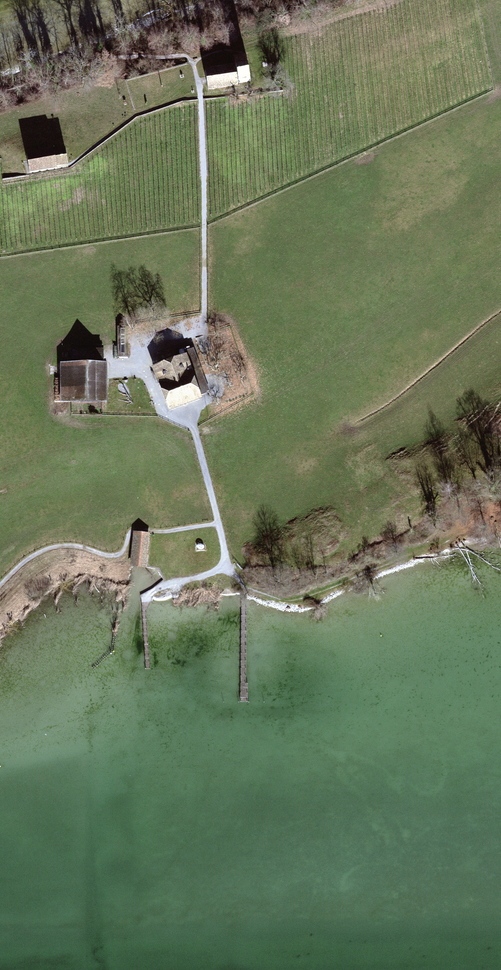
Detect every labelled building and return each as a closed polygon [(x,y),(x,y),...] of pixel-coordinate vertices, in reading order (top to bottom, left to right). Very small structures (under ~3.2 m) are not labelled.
[(235,65),(205,70),(206,80),(208,90),(240,86),(240,83),(252,81),(248,54),(234,56),(235,65)] [(68,164),(65,147),(54,149),(54,147),(26,152),(28,162),(30,172),(57,168),(56,166),(68,164)] [(63,403),(110,402),(110,363),(106,363),(106,348),(73,348),(74,363),(62,363),(63,403)] [(185,351),(186,355),(200,395),(209,392),(194,348),(185,351)] [(186,355),(152,368),(168,412),(203,399),(186,355)] [(150,533),(134,532),(130,566),(146,567),(150,533)]
